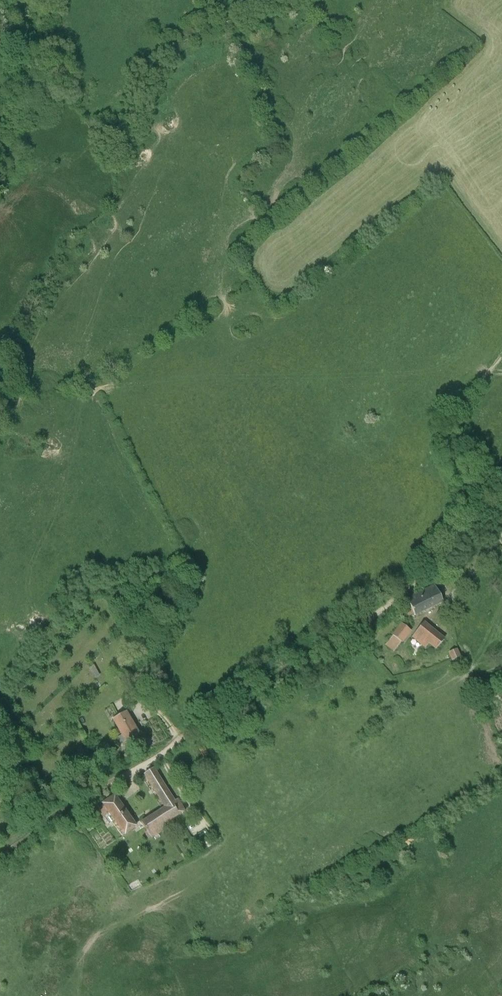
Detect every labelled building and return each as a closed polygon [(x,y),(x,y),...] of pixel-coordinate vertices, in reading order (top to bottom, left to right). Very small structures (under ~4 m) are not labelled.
[(407,599),(414,614),(442,601),(435,586),(407,599)] [(436,650),(438,647),(444,640),(424,623),(413,636),(426,647),(428,644),(436,650)] [(401,642),(403,643),(411,631),(401,624),(393,636),(401,642)] [(451,659),(460,656),(456,649),(448,652),(451,659)] [(89,668),(95,679),(100,676),(94,665),(89,668)] [(113,719),(131,751),(133,754),(146,747),(126,712),(113,719)] [(74,762),(86,762),(86,750),(75,749),(74,762)] [(144,774),(149,783),(164,807),(140,822),(151,839),(167,828),(165,824),(183,812),(185,810),(178,799),(174,801),(153,769),(144,774)] [(102,804),(126,835),(138,826),(114,795),(102,804)] [(85,828),(92,824),(86,815),(79,819),(85,828)]
